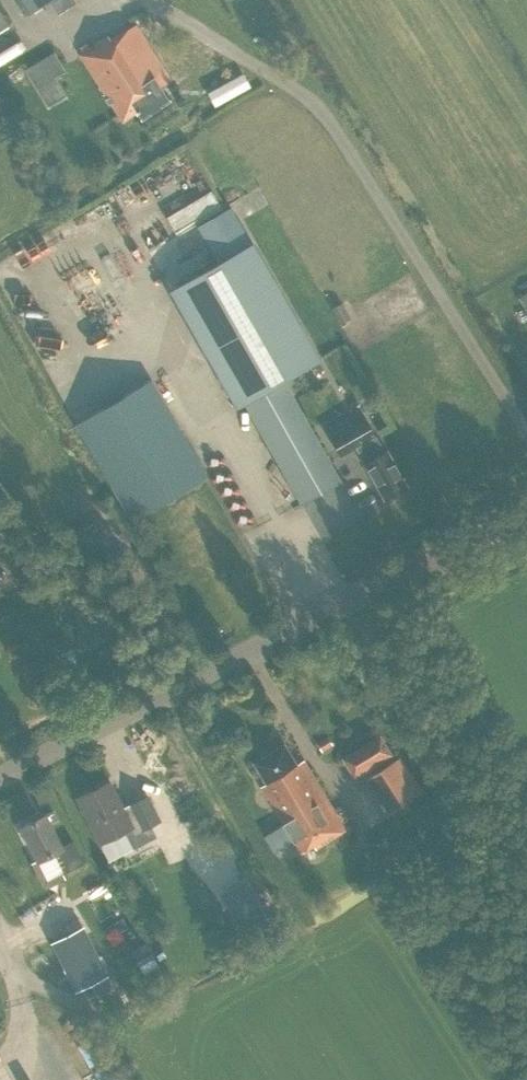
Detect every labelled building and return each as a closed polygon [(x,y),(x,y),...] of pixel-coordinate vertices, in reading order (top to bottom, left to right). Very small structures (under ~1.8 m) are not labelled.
[(51,0),(21,0),(30,14),(51,0)] [(8,26),(0,12),(0,31),(8,26)] [(165,71),(136,24),(111,39),(108,36),(89,48),(86,44),(81,47),(84,52),(80,54),(122,121),(137,112),(142,120),(170,101),(161,87),(169,82),(163,72),(165,71)] [(65,70),(53,51),(24,70),(48,108),(67,97),(55,77),(65,70)] [(181,222),(228,199),(221,184),(173,207),(181,222)] [(217,263),(170,290),(235,405),(236,406),(244,401),(298,502),(339,479),(282,379),(318,359),(251,243),(231,207),(196,226),(217,263)] [(526,314),(526,293),(518,298),(526,314)] [(101,317),(108,300),(94,295),(88,312),(101,317)] [(319,360),(305,369),(313,383),(328,373),(319,360)] [(151,380),(75,425),(131,519),(206,475),(151,380)] [(364,464),(384,499),(407,486),(387,451),(384,452),(374,436),(375,435),(365,418),(360,410),(336,424),(335,423),(325,430),(340,455),(355,447),(364,463),(364,464)] [(338,738),(334,732),(328,735),(327,733),(315,740),(322,750),(333,743),(332,741),(338,738)] [(392,755),(380,734),(341,757),(353,778),(392,755)] [(346,829),(308,768),(306,770),(301,762),(296,764),(284,744),(253,762),(266,783),(260,786),(300,852),(313,845),(315,848),(346,829)] [(423,791),(400,755),(384,765),(407,801),(423,791)] [(109,781),(77,798),(109,861),(156,837),(150,825),(159,820),(147,796),(122,808),(109,781)] [(365,818),(387,818),(387,805),(365,806),(365,818)] [(45,814),(20,827),(37,860),(30,864),(45,893),(67,882),(62,874),(84,863),(73,841),(61,847),(45,814)] [(177,835),(162,842),(170,859),(185,852),(177,835)] [(222,895),(242,929),(265,915),(245,881),(222,895)] [(83,928),(52,944),(78,994),(108,978),(83,928)]
